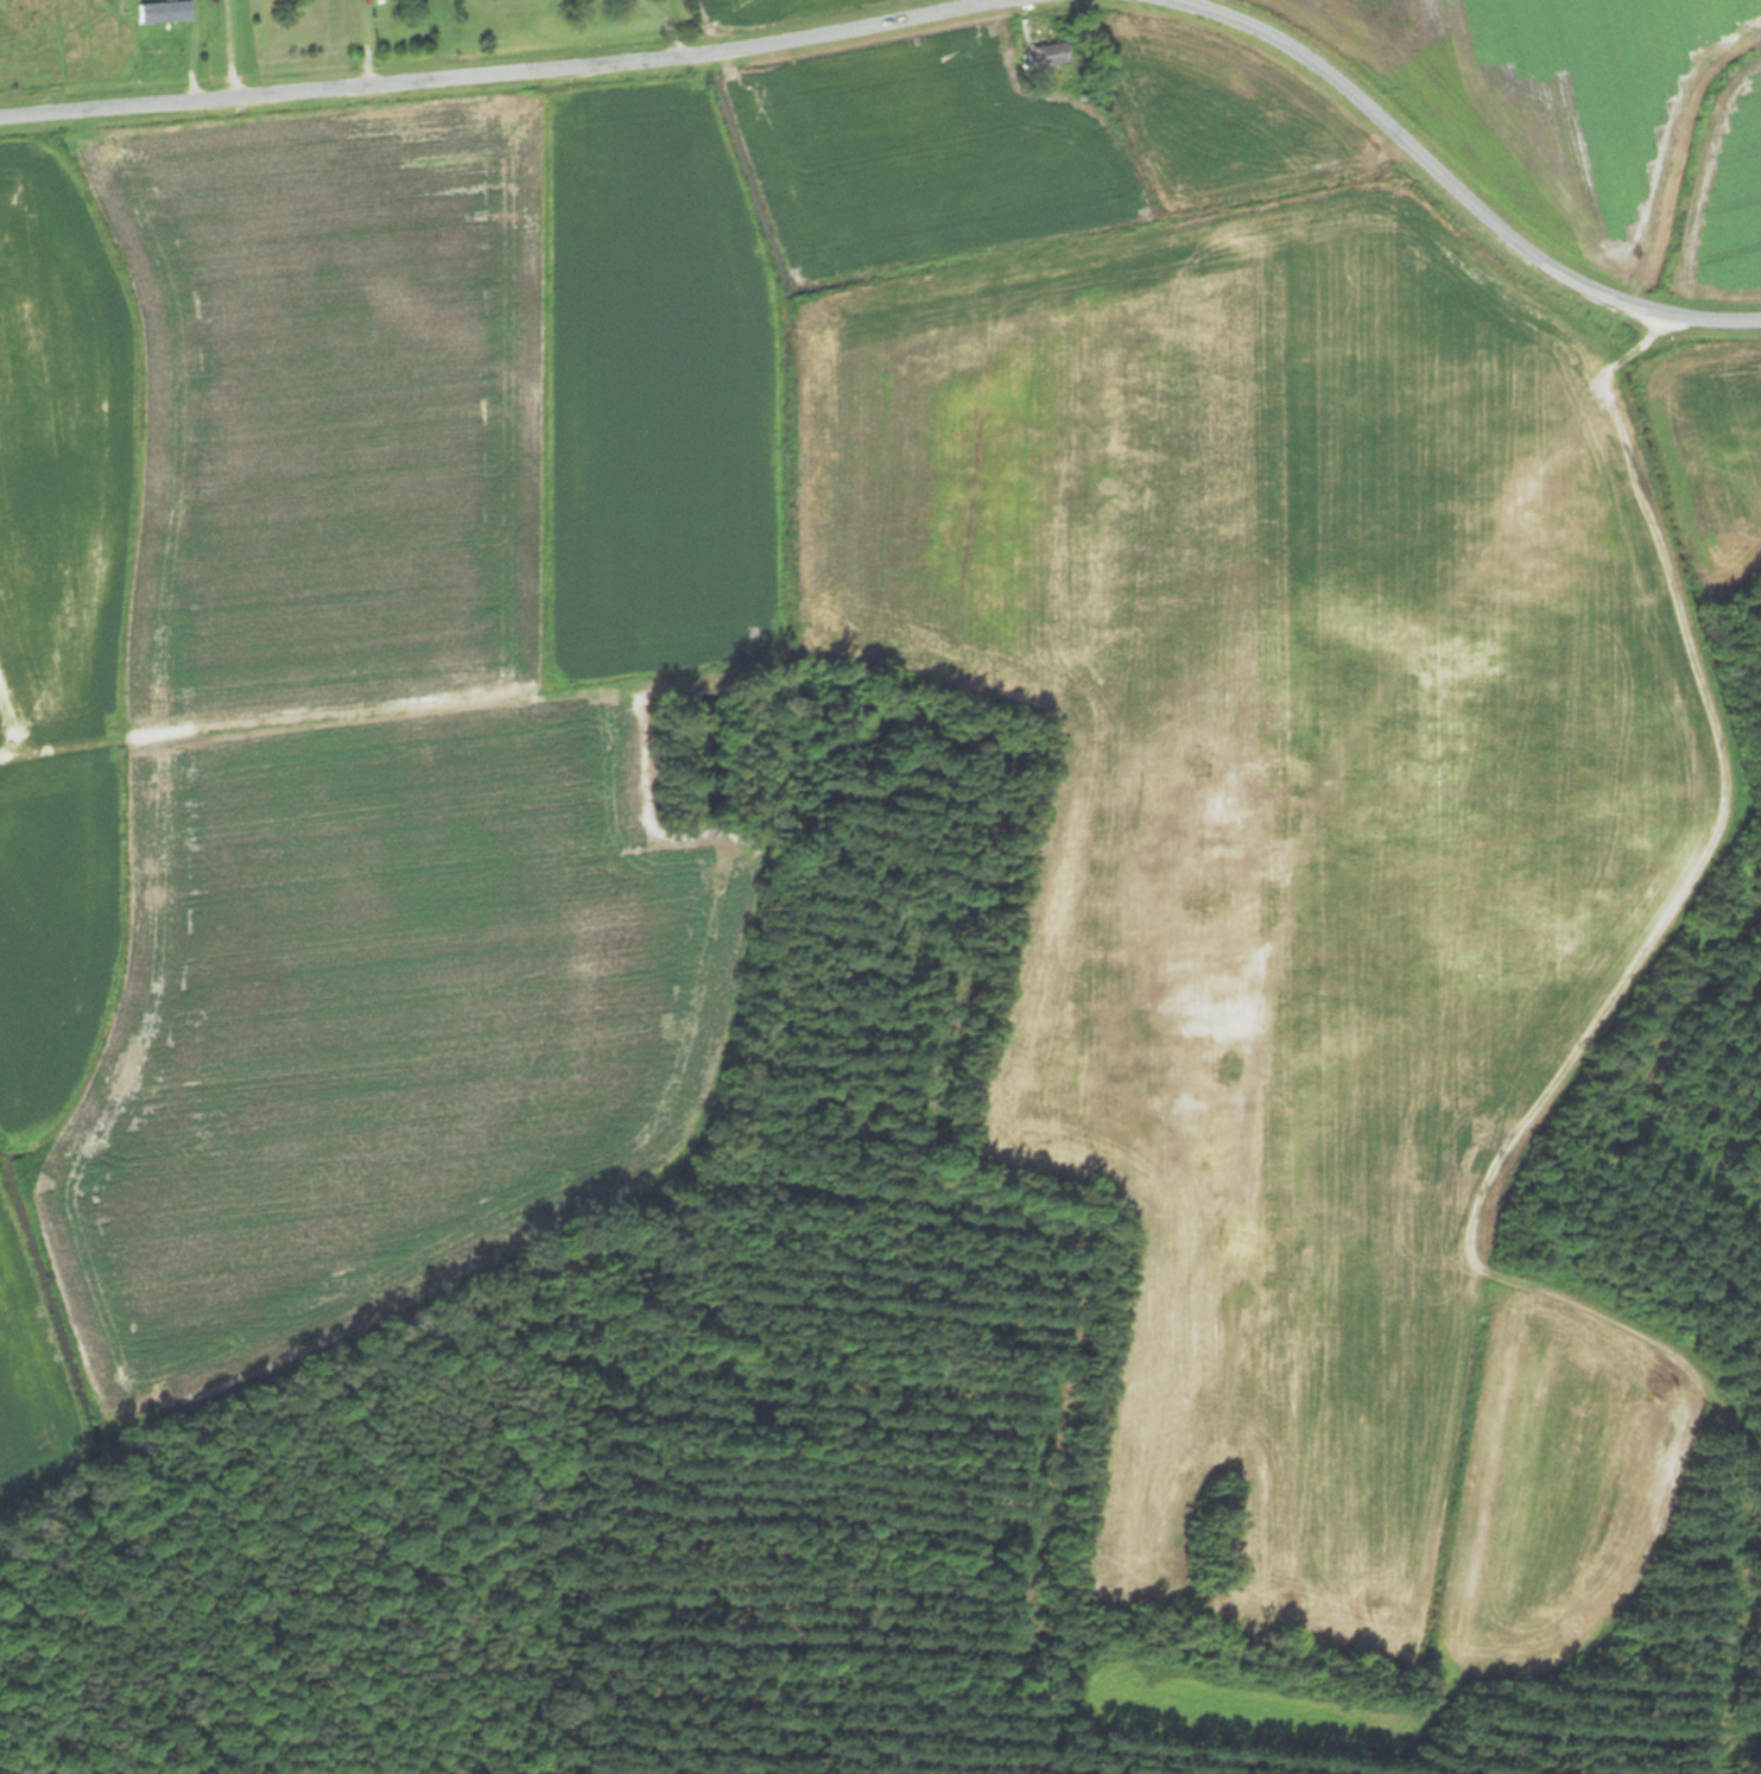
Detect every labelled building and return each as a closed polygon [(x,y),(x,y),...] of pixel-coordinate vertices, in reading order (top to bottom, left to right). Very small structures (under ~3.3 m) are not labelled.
[(192,3),(138,5),(139,24),(192,22),(192,3)] [(1074,64),(1070,42),(1028,50),(1032,71),(1074,64)]
